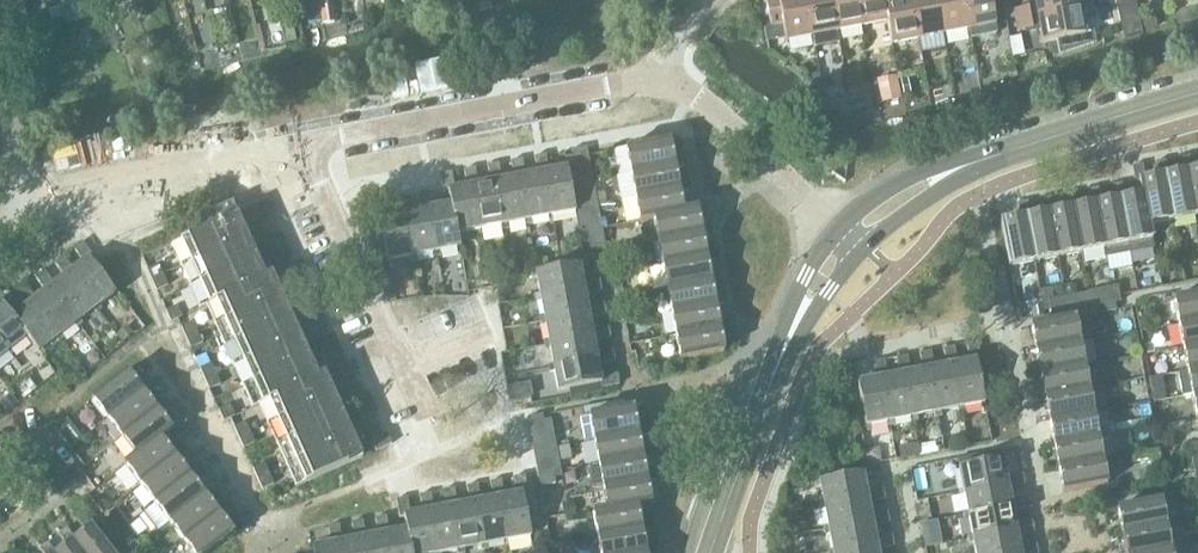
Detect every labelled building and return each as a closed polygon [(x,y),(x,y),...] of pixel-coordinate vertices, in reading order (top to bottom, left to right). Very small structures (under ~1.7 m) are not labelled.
[(4,20),(24,16),(21,0),(1,0),(4,20)] [(61,2),(68,25),(82,21),(75,0),(66,0),(61,2)] [(302,17),(321,14),(319,0),(300,0),(302,17)] [(321,14),(323,25),(334,24),(332,8),(331,0),(319,0),(321,14)] [(812,36),(806,0),(770,0),(766,1),(771,25),(782,23),(786,41),(812,36)] [(812,36),(815,47),(840,42),(838,31),(832,0),(806,0),(812,36)] [(838,31),(863,26),(858,0),(832,0),(838,31)] [(887,21),(889,21),(885,1),(886,1),(886,0),(858,0),(863,26),(887,21)] [(887,21),(891,44),(918,39),(911,0),(892,0),(886,1),(885,1),(889,21),(887,21)] [(918,39),(944,34),(937,0),(911,0),(918,39)] [(944,34),(969,29),(963,0),(937,0),(944,34)] [(969,29),(971,38),(997,33),(991,0),(963,0),(969,29)] [(1038,16),(1080,8),(1079,0),(1035,0),(1038,16)] [(1015,9),(1017,20),(1031,18),(1029,7),(1015,9)] [(1080,8),(1038,16),(1043,43),(1057,40),(1060,55),(1096,43),(1094,31),(1085,32),(1080,8)] [(1031,18),(1017,20),(1019,31),(1033,28),(1031,18)] [(879,90),(881,103),(887,102),(901,99),(896,76),(877,80),(879,90)] [(275,127),(304,122),(299,98),(270,104),(275,127)] [(626,149),(631,172),(674,164),(670,141),(626,149)] [(565,157),(566,161),(569,161),(589,157),(587,147),(572,150),(573,156),(568,157),(565,157)] [(535,157),(538,173),(544,172),(552,215),(575,210),(574,201),(572,191),(570,181),(568,171),(567,168),(549,171),(546,155),(535,157)] [(1182,172),(1169,174),(1164,175),(1173,220),(1196,215),(1187,171),(1192,170),(1189,155),(1179,157),(1182,172)] [(566,161),(567,168),(568,171),(571,171),(590,167),(589,157),(569,161),(566,161)] [(511,161),(514,178),(521,176),(529,220),(552,215),(544,172),(538,173),(525,176),(522,159),(511,161)] [(1139,182),(1142,194),(1143,194),(1149,224),(1150,224),(1173,220),(1164,175),(1169,174),(1166,160),(1156,162),(1158,177),(1145,179),(1142,165),(1132,167),(1135,183),(1139,182)] [(488,166),(491,182),(497,181),(505,224),(529,220),(521,176),(514,178),(502,180),(499,163),(488,166)] [(631,172),(635,196),(679,188),(674,164),(631,172)] [(571,171),(568,171),(570,181),(573,180),(592,177),(590,167),(571,171)] [(464,170),(467,186),(474,185),(482,229),(505,224),(497,181),(491,182),(478,184),(475,168),(464,170)] [(1192,170),(1187,171),(1196,215),(1197,215),(1197,169),(1192,170)] [(449,191),(451,204),(452,204),(458,233),(482,229),(474,185),(467,186),(455,189),(452,172),(440,174),(444,192),(449,191)] [(573,180),(570,181),(572,191),(575,190),(594,186),(592,177),(573,180)] [(1114,200),(1101,202),(1096,203),(1105,248),(1107,257),(1130,252),(1120,199),(1124,198),(1122,183),(1111,185),(1114,200)] [(572,191),(574,201),(577,200),(596,196),(594,186),(575,190),(572,191)] [(640,222),(654,219),(654,218),(683,212),(683,211),(679,188),(635,196),(640,222)] [(1091,204),(1078,207),(1073,208),(1082,252),(1105,248),(1096,203),(1101,202),(1098,188),(1088,190),(1091,204)] [(423,209),(410,212),(405,213),(414,256),(437,252),(429,208),(434,207),(430,191),(420,193),(423,209)] [(1067,209),(1054,211),(1049,212),(1058,257),(1082,252),(1073,208),(1078,207),(1075,192),(1064,194),(1067,209)] [(1143,194),(1142,194),(1124,198),(1120,199),(1130,252),(1154,248),(1150,224),(1149,224),(1143,194)] [(405,213),(410,212),(407,195),(396,197),(399,214),(380,217),(389,261),(414,256),(405,213)] [(574,201),(575,210),(579,210),(598,206),(596,196),(577,200),(574,201)] [(1044,213),(1031,216),(1026,217),(1035,261),(1058,257),(1049,212),(1054,211),(1051,197),(1041,199),(1044,213)] [(1026,217),(1031,216),(1028,201),(1017,203),(1020,218),(1001,222),(1010,266),(1035,261),(1026,217)] [(251,209),(257,220),(273,213),(267,202),(251,209)] [(213,303),(258,403),(253,406),(254,408),(266,403),(302,482),(296,485),(297,487),(363,457),(325,373),(319,376),(273,273),(266,276),(233,203),(206,215),(212,227),(172,245),(173,247),(179,245),(205,304),(200,306),(201,309),(213,303)] [(452,204),(451,204),(434,207),(429,208),(437,252),(460,247),(458,233),(452,204)] [(579,210),(575,210),(577,220),(580,219),(600,216),(598,206),(579,210)] [(654,219),(658,242),(702,234),(697,208),(683,211),(683,212),(654,218),(654,219)] [(580,219),(577,220),(579,230),(582,229),(602,226),(600,216),(580,219)] [(582,229),(579,230),(581,240),(584,239),(603,236),(602,226),(582,229)] [(266,241),(271,252),(287,244),(282,234),(266,241)] [(658,242),(663,266),(706,258),(702,234),(658,242)] [(584,239),(581,240),(582,244),(585,243),(589,242),(590,248),(605,246),(603,236),(584,239)] [(84,261),(73,269),(69,272),(97,308),(115,293),(89,259),(93,256),(82,241),(73,248),(84,261)] [(287,244),(271,252),(275,262),(292,255),(287,244)] [(65,276),(54,284),(50,287),(78,322),(97,308),(69,272),(73,269),(63,256),(54,263),(65,276)] [(663,266),(667,289),(711,281),(706,258),(663,266)] [(286,268),(291,279),(307,271),(302,261),(286,268)] [(148,270),(152,280),(164,275),(159,264),(148,270)] [(536,272),(541,297),(584,289),(585,294),(602,291),(600,280),(583,283),(580,264),(536,272)] [(46,291),(35,299),(31,302),(59,337),(78,322),(50,287),(54,284),(44,271),(35,278),(46,291)] [(152,280),(157,290),(169,285),(164,275),(152,280)] [(1104,281),(1105,288),(1108,288),(1113,287),(1111,279),(1104,281)] [(667,289),(672,313),(715,305),(711,281),(667,289)] [(27,306),(12,317),(27,337),(39,352),(59,337),(31,302),(35,299),(25,286),(16,292),(27,306)] [(1113,287),(1108,288),(1111,304),(1115,303),(1121,302),(1118,286),(1113,287)] [(1039,291),(1041,301),(1043,310),(1051,308),(1049,299),(1059,297),(1065,296),(1063,287),(1039,291)] [(1105,288),(1098,290),(1101,305),(1111,304),(1108,288),(1105,288)] [(541,297),(545,321),(589,313),(590,317),(606,314),(604,304),(588,307),(585,294),(584,289),(541,297)] [(1098,290),(1089,292),(1091,307),(1101,305),(1098,290)] [(300,300),(305,310),(321,303),(316,292),(300,300)] [(1089,292),(1079,293),(1082,309),(1091,307),(1089,292)] [(9,351),(27,337),(12,317),(1,302),(5,299),(0,293),(0,340),(9,351)] [(1079,293),(1069,295),(1072,311),(1082,309),(1079,293)] [(1069,295),(1065,296),(1059,297),(1062,313),(1072,311),(1069,295)] [(1179,324),(1197,320),(1197,295),(1174,300),(1179,324)] [(1049,299),(1051,308),(1052,314),(1057,314),(1062,313),(1059,297),(1049,299)] [(321,303),(305,310),(309,321),(326,313),(321,303)] [(1062,313),(1057,314),(1057,317),(1058,321),(1075,318),(1117,310),(1116,306),(1115,303),(1111,304),(1101,305),(1091,307),(1082,309),(1072,311),(1062,313)] [(672,313),(676,336),(719,328),(715,305),(672,313)] [(166,311),(171,322),(183,317),(178,306),(166,311)] [(545,321),(549,344),(593,336),(594,341),(611,338),(609,327),(592,330),(590,317),(589,313),(545,321)] [(1031,326),(1035,350),(1080,341),(1075,318),(1058,321),(1031,326)] [(1183,348),(1197,345),(1197,320),(1179,324),(1183,348)] [(182,328),(186,338),(198,333),(193,322),(182,328)] [(719,328),(676,336),(680,360),(724,352),(719,328)] [(186,338),(191,349),(203,344),(198,333),(186,338)] [(319,341),(323,351),(340,344),(335,333),(319,341)] [(549,344),(554,368),(598,360),(599,364),(615,361),(613,351),(597,354),(594,341),(593,336),(549,344)] [(1040,373),(1084,365),(1097,363),(1092,339),(1080,341),(1035,350),(1040,373)] [(9,351),(0,340),(0,358),(9,351)] [(970,361),(958,363),(952,364),(961,408),(985,403),(977,361),(982,360),(978,342),(967,344),(970,361)] [(340,344),(323,351),(328,362),(344,354),(340,344)] [(1188,371),(1197,369),(1197,345),(1183,348),(1188,371)] [(947,365),(934,368),(929,369),(937,412),(961,408),(952,364),(958,363),(955,347),(944,349),(947,365)] [(923,370),(911,372),(905,373),(913,417),(937,412),(929,369),(934,368),(931,351),(920,353),(923,370)] [(900,374),(887,376),(881,378),(890,421),(913,417),(905,373),(911,372),(908,356),(897,358),(900,374)] [(339,368),(344,378),(360,371),(355,360),(339,368)] [(598,360),(554,368),(558,391),(601,383),(602,388),(620,385),(617,374),(601,377),(599,364),(598,360)] [(881,378),(887,376),(884,360),(873,362),(876,379),(857,382),(866,426),(890,421),(881,378)] [(205,379),(216,374),(212,364),(200,369),(205,379)] [(1040,373),(1044,397),(1089,389),(1084,365),(1040,373)] [(1192,395),(1197,394),(1197,369),(1188,371),(1192,395)] [(92,399),(107,419),(143,392),(146,396),(157,386),(151,378),(139,387),(127,372),(92,399)] [(205,379),(209,389),(221,384),(216,374),(205,379)] [(1044,397),(1049,421),(1093,413),(1089,389),(1044,397)] [(107,419),(122,438),(157,411),(160,414),(172,405),(166,397),(154,406),(146,396),(143,392),(107,419)] [(353,399),(357,409),(374,402),(369,392),(353,399)] [(374,402),(357,409),(362,420),(379,413),(374,402)] [(219,411),(224,421),(235,416),(231,405),(219,411)] [(590,415),(594,439),(637,431),(633,407),(590,415)] [(122,438),(136,456),(136,457),(160,438),(161,439),(171,431),(174,434),(187,424),(180,416),(168,425),(160,414),(157,411),(122,438)] [(1049,421),(1053,445),(1097,436),(1093,413),(1049,421)] [(527,417),(529,427),(552,423),(551,419),(544,420),(543,414),(527,417)] [(82,439),(66,419),(54,428),(70,448),(82,439)] [(239,438),(250,433),(246,422),(234,427),(239,438)] [(529,427),(531,437),(554,433),(552,423),(529,427)] [(594,439),(598,462),(642,454),(637,431),(594,439)] [(239,438),(244,448),(255,443),(250,433),(239,438)] [(371,440),(376,451),(393,444),(388,433),(371,440)] [(531,437),(533,447),(556,443),(554,433),(531,437)] [(1053,445),(1058,468),(1102,460),(1097,436),(1053,445)] [(124,464),(140,484),(175,457),(178,461),(190,452),(183,444),(172,453),(161,439),(160,438),(136,457),(136,456),(124,464)] [(1191,454),(1197,453),(1197,442),(1189,444),(1191,454)] [(533,447),(535,457),(557,452),(556,443),(533,447)] [(535,457),(537,466),(559,462),(557,452),(535,457)] [(598,462),(603,486),(646,478),(642,454),(598,462)] [(140,484),(154,503),(190,476),(193,480),(204,471),(198,463),(186,472),(178,461),(175,457),(140,484)] [(959,467),(964,491),(1008,482),(1009,488),(1025,485),(1023,474),(1007,478),(1003,459),(959,467)] [(1102,460),(1058,468),(1062,492),(1106,484),(1102,460)] [(537,466),(538,476),(561,472),(559,462),(537,466)] [(258,479),(269,474),(265,463),(253,468),(258,479)] [(561,472),(538,476),(540,486),(555,484),(554,478),(562,476),(561,472)] [(819,481),(824,505),(868,496),(869,503),(885,500),(883,489),(867,492),(863,473),(819,481)] [(274,484),(269,474),(258,479),(262,489),(274,484)] [(517,494),(504,496),(500,497),(508,541),(531,536),(523,494),(528,493),(525,475),(514,477),(517,494)] [(154,503),(169,522),(204,495),(207,499),(219,490),(213,482),(201,491),(193,480),(190,476),(154,503)] [(603,486),(607,509),(607,511),(637,505),(637,506),(651,504),(646,478),(603,486)] [(494,498),(481,501),(476,502),(484,545),(508,541),(500,497),(504,496),(501,480),(491,482),(494,498)] [(964,491),(969,514),(1012,506),(1013,512),(1030,509),(1028,498),(1011,501),(1009,488),(1008,482),(964,491)] [(470,503),(457,505),(453,506),(461,550),(484,545),(476,502),(481,501),(478,484),(467,486),(470,503)] [(434,509),(429,510),(437,552),(443,552),(461,550),(453,506),(457,505),(454,489),(444,491),(447,507),(434,509)] [(407,529),(412,552),(437,552),(429,510),(434,509),(431,493),(420,495),(423,511),(410,514),(407,497),(397,499),(400,517),(404,516),(407,529)] [(169,522),(184,541),(219,514),(222,518),(234,509),(227,501),(215,510),(207,499),(204,495),(169,522)] [(824,505),(828,528),(872,520),(873,526),(890,523),(888,512),(871,515),(869,503),(868,496),(824,505)] [(1118,509),(1122,533),(1166,524),(1161,501),(1118,509)] [(593,512),(598,538),(642,530),(637,506),(637,505),(607,511),(607,509),(593,512)] [(969,514),(973,538),(1017,530),(1018,535),(1034,532),(1032,521),(1016,524),(1013,512),(1012,506),(969,514)] [(76,539),(72,542),(80,552),(112,552),(92,528),(96,526),(86,513),(77,519),(86,531),(76,539)] [(184,541),(193,552),(209,552),(233,535),(235,538),(248,528),(242,520),(230,529),(222,518),(219,514),(184,541)] [(366,537),(361,538),(364,552),(388,552),(385,533),(389,532),(386,516),(375,518),(379,534),(366,537)] [(342,541),(338,542),(340,552),(364,552),(361,538),(366,537),(363,520),(352,522),(355,539),(342,541)] [(828,528),(833,552),(876,544),(878,550),(894,547),(892,536),(876,539),(873,526),(872,520),(828,528)] [(921,524),(926,547),(937,545),(933,522),(921,524)] [(1126,552),(1146,552),(1170,548),(1166,524),(1122,533),(1126,552)] [(342,541),(339,525),(328,527),(332,543),(313,547),(314,552),(340,552),(338,542),(342,541)] [(58,552),(80,552),(72,542),(76,539),(67,528),(58,534),(68,546),(58,552)] [(407,529),(389,532),(385,533),(388,552),(412,552),(407,529)] [(601,552),(646,552),(642,530),(598,538),(601,552)] [(976,552),(1038,552),(1037,545),(1020,548),(1018,535),(1017,530),(973,538),(976,552)] [(48,542),(40,549),(43,552),(56,552),(48,542)] [(833,552),(878,552),(878,550),(876,544),(833,552)]
